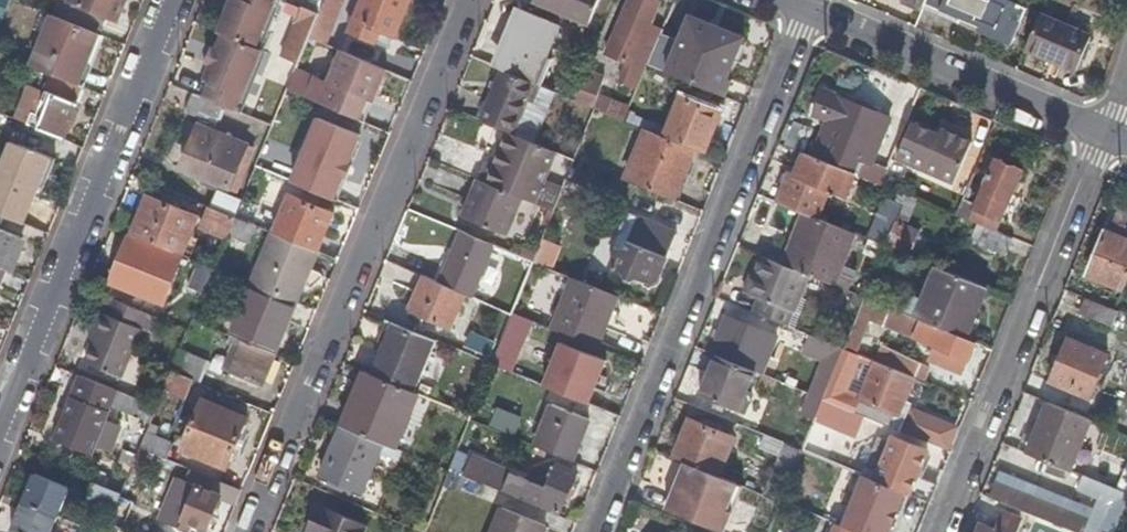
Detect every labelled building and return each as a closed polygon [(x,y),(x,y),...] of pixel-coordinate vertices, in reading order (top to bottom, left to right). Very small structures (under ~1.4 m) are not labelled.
[(9,1),(8,0),(0,0),(0,23),(9,1)] [(53,16),(98,34),(105,17),(116,21),(125,0),(59,0),(53,16)] [(216,32),(221,34),(255,47),(275,0),(229,0),(216,32)] [(318,15),(312,29),(332,37),(347,0),(325,0),(318,15)] [(347,32),(378,45),(382,35),(396,41),(412,0),(362,0),(347,32)] [(534,3),(590,26),(600,0),(535,0),(534,3)] [(652,0),(629,0),(606,55),(629,65),(621,83),(638,91),(649,65),(660,37),(662,32),(650,27),(660,4),(652,0)] [(902,2),(923,12),(925,7),(927,2),(928,0),(903,0),(902,2)] [(927,2),(962,17),(982,26),(1005,36),(1020,3),(1012,0),(928,0),(927,2)] [(927,2),(925,7),(960,22),(962,17),(927,2)] [(1030,8),(1020,3),(1005,36),(982,26),(980,30),(1014,45),(1030,8)] [(318,15),(300,7),(279,57),(297,65),(301,55),(308,38),(312,29),(318,15)] [(562,27),(525,12),(501,70),(538,86),(562,27)] [(1094,33),(1043,12),(1027,49),(1079,70),(1094,33)] [(53,16),(50,15),(30,67),(61,79),(78,86),(98,34),(53,16)] [(679,44),(660,37),(649,65),(725,96),(730,84),(725,83),(743,41),(689,18),(679,44)] [(105,37),(98,34),(78,86),(84,88),(85,89),(105,37)] [(203,63),(208,65),(201,81),(208,84),(202,98),(222,106),(235,111),(260,51),(221,34),(215,49),(209,47),(203,63)] [(396,41),(382,35),(378,45),(392,51),(396,41)] [(388,71),(344,53),(331,86),(374,105),(388,71)] [(301,55),(297,65),(286,91),(302,97),(316,62),(301,55)] [(606,77),(587,69),(574,102),(596,111),(625,123),(631,108),(599,95),(606,77)] [(538,86),(501,70),(480,121),(509,133),(536,144),(557,94),(538,86)] [(78,86),(61,79),(45,119),(32,113),(27,124),(64,139),(84,88),(78,86)] [(815,116),(828,122),(814,154),(853,170),(858,158),(871,163),(889,119),(825,92),(815,116)] [(184,113),(201,120),(180,169),(219,187),(209,209),(234,219),(241,200),(227,195),(247,147),(212,132),(222,106),(202,98),(192,94),(184,113)] [(721,111),(681,95),(663,139),(694,151),(704,155),(721,111)] [(362,136),(318,118),(299,167),(314,173),(342,185),(362,136)] [(939,136),(912,124),(896,159),(956,184),(973,143),(942,130),(939,136)] [(663,139),(645,131),(625,181),(674,202),(694,151),(663,139)] [(498,161),(493,159),(484,183),(525,200),(555,212),(565,188),(543,180),(555,152),(536,144),(509,133),(498,161)] [(287,147),(271,140),(261,164),(265,166),(277,171),(287,147)] [(10,142),(4,158),(48,176),(55,160),(10,142)] [(793,179),(788,177),(776,204),(802,214),(817,219),(827,193),(845,200),(856,174),(803,153),(794,175),(793,179)] [(1025,170),(995,157),(969,220),(978,224),(998,232),(1025,170)] [(4,158),(0,167),(0,215),(15,221),(29,187),(41,192),(48,176),(4,158)] [(261,164),(258,163),(256,168),(263,171),(265,166),(261,164)] [(314,173),(299,167),(296,174),(311,180),(314,173)] [(887,173),(876,169),(871,181),(882,185),(887,173)] [(484,183),(478,181),(462,218),(509,237),(525,200),(484,183)] [(906,195),(893,189),(880,222),(893,227),(906,195)] [(322,198),(307,191),(302,201),(319,208),(322,198)] [(288,195),(283,192),(273,215),(279,217),(288,195)] [(288,195),(279,217),(272,234),(319,253),(335,215),(319,208),(302,201),(288,195)] [(906,195),(893,227),(886,246),(912,256),(922,231),(909,226),(919,200),(906,195)] [(162,204),(146,197),(130,235),(181,256),(182,257),(198,218),(177,209),(180,203),(165,197),(162,204)] [(1116,204),(1086,278),(1125,294),(1126,289),(1126,209),(1116,204)] [(209,209),(207,208),(200,226),(227,237),(234,219),(209,209)] [(676,234),(630,214),(608,268),(621,273),(622,274),(625,280),(632,283),(638,280),(653,286),(659,284),(669,259),(667,258),(676,234)] [(817,219),(802,214),(789,248),(799,252),(792,269),(809,276),(849,292),(858,272),(844,266),(856,236),(817,219)] [(0,215),(0,230),(22,239),(27,226),(15,221),(0,215)] [(261,229),(236,219),(228,237),(249,246),(254,234),(258,236),(261,229)] [(998,232),(978,224),(970,243),(1008,257),(1015,239),(998,232)] [(1,269),(7,272),(13,274),(27,241),(22,239),(0,230),(0,269),(1,269)] [(319,253),(272,234),(251,286),(297,305),(319,253)] [(495,247),(462,234),(440,284),(467,295),(473,298),(495,247)] [(130,235),(129,235),(109,284),(136,296),(137,295),(144,278),(139,276),(144,265),(159,271),(173,277),(181,256),(130,235)] [(559,246),(544,240),(535,263),(549,270),(559,246)] [(886,247),(868,240),(862,256),(879,263),(886,247)] [(799,252),(789,248),(781,265),(792,269),(799,252)] [(781,265),(759,257),(743,294),(756,300),(751,312),(788,327),(793,314),(794,314),(809,276),(792,269),(781,265)] [(608,268),(592,261),(583,283),(612,295),(621,273),(608,268)] [(159,271),(144,265),(139,276),(144,278),(154,282),(159,271)] [(185,286),(199,292),(208,271),(194,265),(185,286)] [(924,298),(908,291),(900,312),(921,321),(969,340),(989,288),(936,267),(924,298)] [(227,280),(215,275),(210,288),(222,292),(227,280)] [(440,284),(425,277),(410,311),(430,320),(452,330),(467,295),(440,284)] [(154,282),(144,278),(137,295),(149,300),(156,283),(154,282)] [(583,283),(573,280),(552,330),(598,350),(619,298),(612,295),(583,283)] [(1087,298),(1081,315),(1114,329),(1121,313),(1118,311),(1087,298)] [(89,331),(95,333),(90,344),(83,362),(123,379),(142,331),(156,337),(163,321),(111,300),(105,315),(97,312),(89,331)] [(292,325),(245,305),(231,337),(237,339),(275,355),(282,339),(286,340),(292,325)] [(410,311),(407,317),(428,326),(430,320),(410,311)] [(513,315),(502,344),(493,366),(507,371),(528,321),(513,315)] [(777,337),(727,316),(711,356),(714,357),(756,374),(761,376),(777,337)] [(914,339),(934,347),(929,360),(965,375),(978,343),(969,340),(921,321),(914,339)] [(438,342),(392,324),(371,376),(416,394),(438,342)] [(95,333),(89,331),(85,342),(90,344),(95,333)] [(502,344),(472,331),(462,353),(493,366),(502,344)] [(811,336),(803,354),(828,364),(814,397),(823,401),(844,350),(828,344),(811,336)] [(846,344),(831,338),(828,344),(844,350),(846,344)] [(275,355),(237,339),(224,370),(266,387),(268,382),(277,361),(279,356),(275,355)] [(286,340),(282,339),(275,355),(279,356),(286,340)] [(1111,357),(1071,339),(1053,382),(1093,399),(1111,357)] [(570,365),(555,359),(544,385),(593,404),(600,388),(604,378),(611,362),(577,348),(570,365)] [(209,362),(180,350),(171,372),(195,381),(200,383),(209,362)] [(916,378),(875,362),(859,401),(844,395),(859,355),(844,350),(823,401),(896,431),(907,402),(916,378)] [(756,374),(714,357),(698,397),(745,415),(754,395),(748,393),(756,374)] [(283,364),(277,361),(268,382),(275,384),(283,364)] [(195,381),(171,372),(163,393),(186,403),(195,381)] [(371,376),(362,372),(339,426),(342,427),(385,445),(400,451),(422,397),(416,394),(371,376)] [(145,401),(79,376),(53,441),(91,457),(95,447),(110,454),(121,428),(105,421),(111,406),(138,417),(145,401)] [(610,381),(604,378),(600,388),(605,390),(610,381)] [(246,418),(205,400),(183,452),(225,470),(246,418)] [(157,406),(145,401),(138,417),(150,422),(157,406)] [(817,417),(891,448),(877,482),(905,493),(931,504),(939,485),(920,477),(931,450),(896,436),(898,431),(896,431),(823,401),(817,417)] [(913,404),(907,402),(896,431),(898,431),(901,432),(907,417),(913,404)] [(1093,420),(1050,403),(1030,455),(1073,472),(1093,420)] [(590,421),(551,405),(534,446),(573,463),(590,421)] [(907,417),(901,432),(944,450),(950,435),(907,417)] [(735,437),(690,419),(673,458),(685,463),(719,478),(735,437)] [(161,428),(150,423),(139,449),(167,460),(174,444),(157,437),(161,428)] [(385,445),(342,427),(317,482),(361,501),(381,455),(385,445)] [(400,451),(385,445),(381,455),(400,463),(404,453),(400,451)] [(802,452),(785,445),(764,497),(781,503),(802,452)] [(485,486),(486,483),(560,515),(578,473),(557,464),(554,472),(546,468),(539,484),(473,454),(472,458),(459,452),(450,472),(485,486)] [(683,491),(680,498),(672,495),(665,511),(718,531),(719,531),(738,486),(719,478),(685,463),(675,487),(683,491)] [(193,471),(188,482),(219,496),(224,485),(193,471)] [(992,497),(1075,531),(1086,531),(1093,516),(1072,507),(1073,503),(1057,497),(1059,494),(1002,471),(992,497)] [(34,474),(23,502),(11,531),(12,531),(51,531),(58,516),(69,489),(34,474)] [(1124,475),(1119,487),(1126,491),(1126,477),(1124,475)] [(863,476),(842,527),(855,531),(889,531),(905,493),(877,482),(863,476)] [(177,477),(158,521),(178,530),(181,522),(195,528),(206,531),(208,531),(223,497),(219,496),(188,482),(177,477)] [(1110,503),(1098,531),(1117,531),(1118,530),(1126,506),(1126,495),(1086,477),(1080,490),(1110,503)] [(120,494),(92,483),(84,503),(112,514),(120,494)] [(683,491),(675,487),(672,495),(680,498),(683,491)] [(136,505),(120,499),(110,523),(126,530),(136,505)] [(1118,530),(1122,531),(1126,531),(1126,506),(1118,530)] [(368,528),(319,507),(309,531),(367,531),(368,528)] [(501,508),(492,531),(545,531),(547,527),(501,508)] [(1023,521),(1006,514),(998,531),(1019,531),(1023,521)] [(181,522),(178,530),(182,531),(193,531),(195,528),(181,522)]
